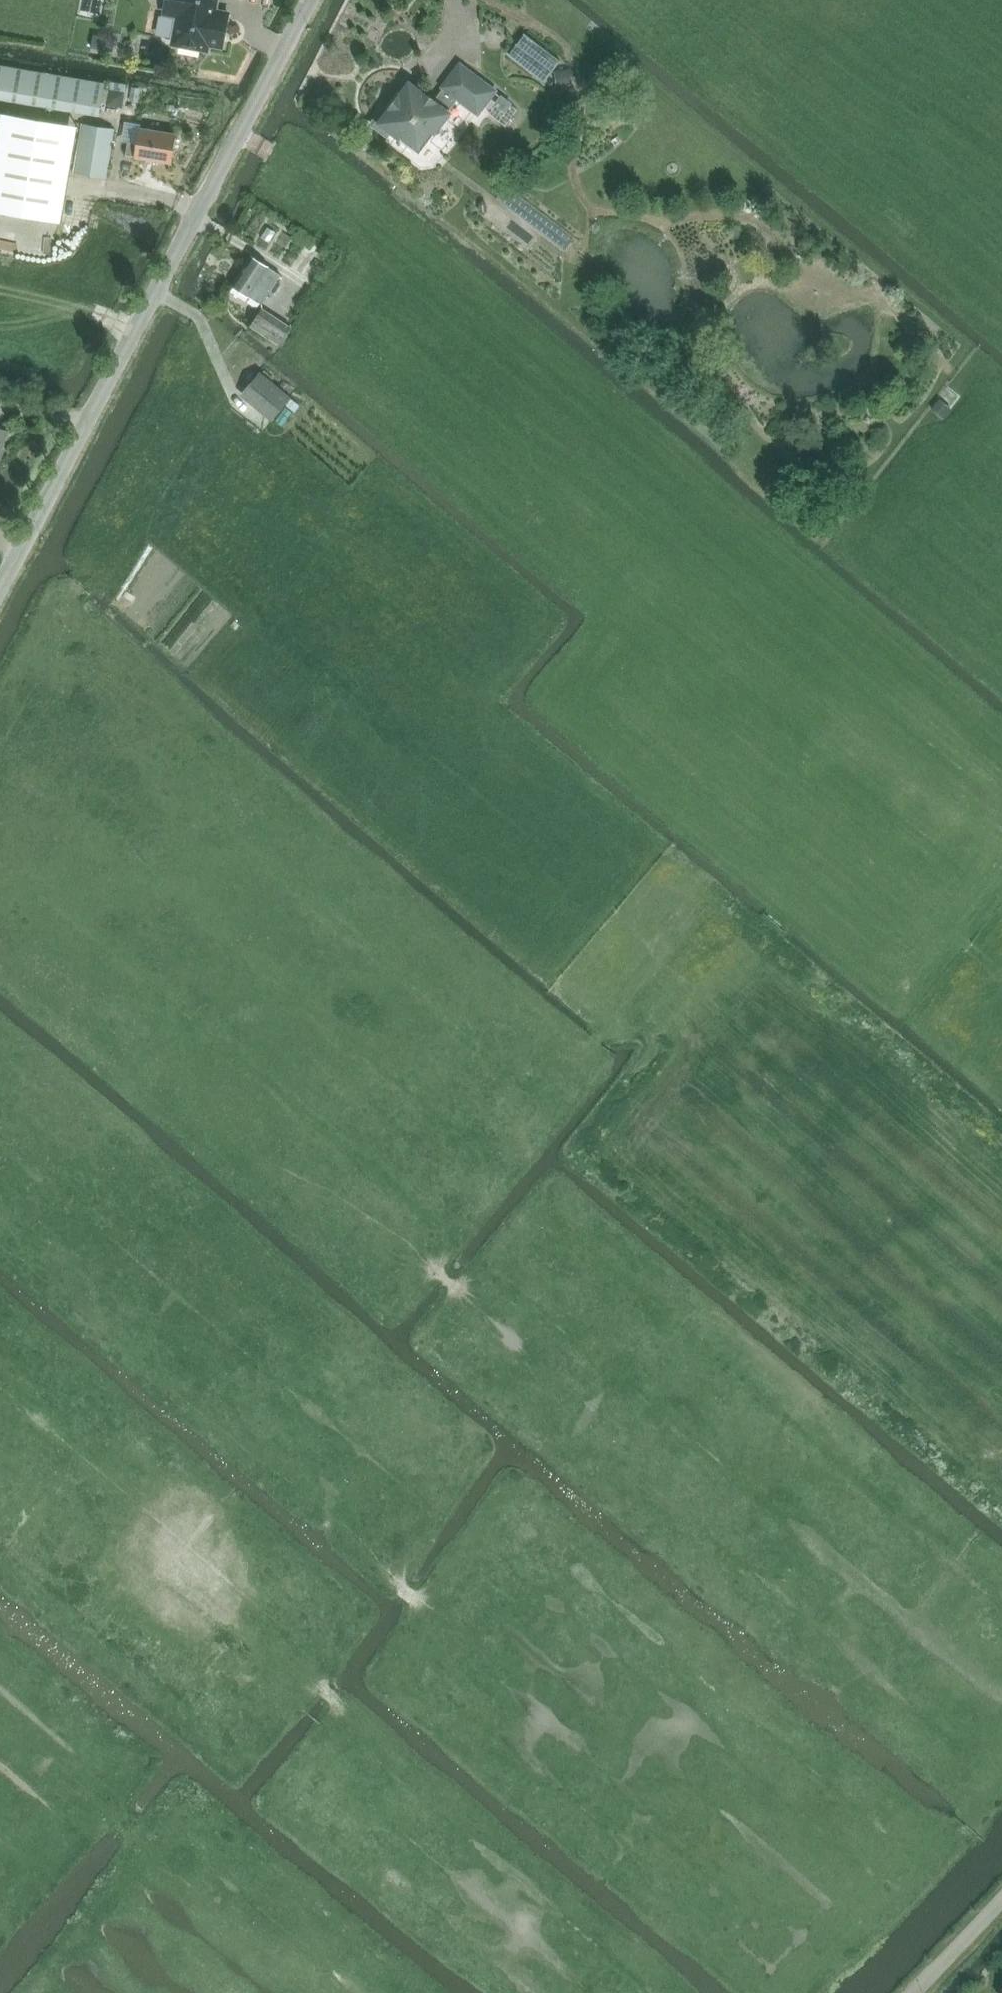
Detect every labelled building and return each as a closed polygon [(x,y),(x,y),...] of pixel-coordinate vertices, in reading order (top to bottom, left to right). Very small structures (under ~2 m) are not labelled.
[(223,46),(228,20),(221,19),(222,13),(214,11),(216,0),(166,0),(164,11),(180,14),(174,42),(179,43),(179,46),(200,51),(201,47),(206,48),(207,43),(223,46)] [(523,32),(508,54),(543,80),(559,59),(523,32)] [(410,85),(388,113),(385,110),(384,109),(372,124),(387,136),(388,135),(388,134),(391,131),(400,138),(400,137),(410,145),(426,143),(433,133),(434,133),(448,114),(446,112),(457,97),(478,113),(494,92),(461,66),(445,87),(448,90),(436,105),(410,85)] [(110,90),(108,104),(117,106),(122,102),(124,93),(110,90)] [(79,147),(75,172),(107,177),(108,166),(114,128),(83,123),(79,147)] [(139,129),(138,138),(136,144),(128,143),(126,154),(134,155),(170,162),(175,135),(139,129)] [(272,297),(274,293),(271,291),(281,274),(251,255),(231,285),(262,304),(267,295),(272,297)] [(278,344),(290,326),(262,307),(250,325),(278,344)] [(293,396),(262,370),(242,394),(273,420),(293,396)] [(930,407),(944,418),(960,397),(946,386),(930,407)]
